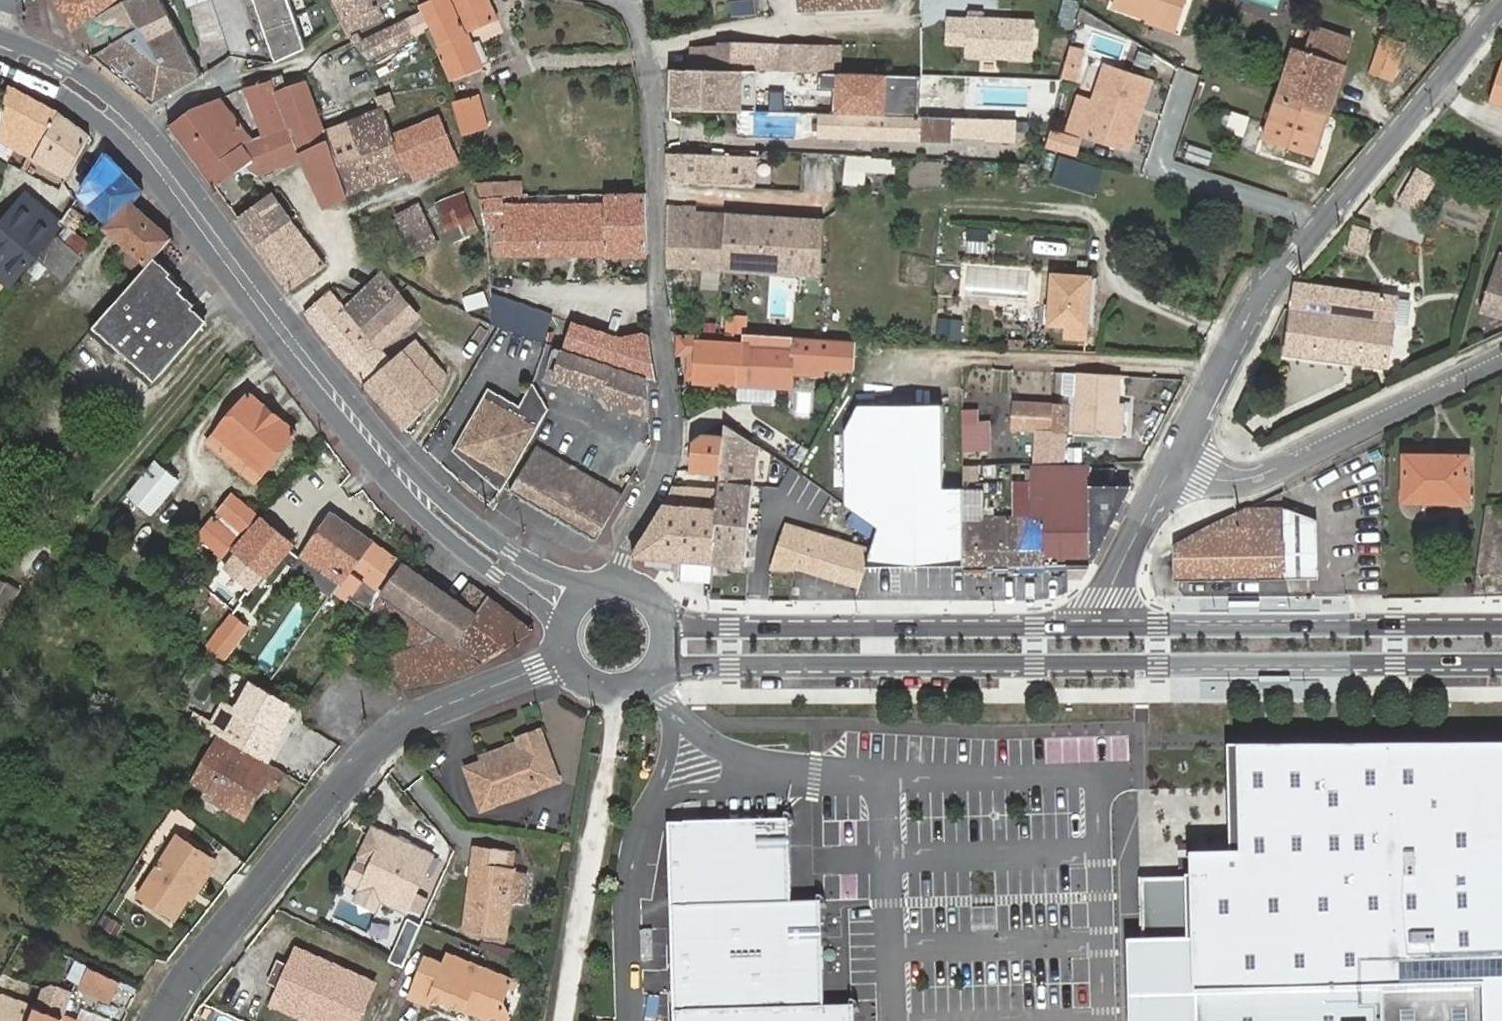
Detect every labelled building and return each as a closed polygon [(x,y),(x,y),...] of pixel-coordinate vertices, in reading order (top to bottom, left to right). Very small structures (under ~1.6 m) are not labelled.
[(76,29),(78,28),(126,3),(125,0),(63,0),(76,29)] [(96,53),(155,101),(204,74),(160,0),(132,0),(129,2),(142,30),(96,53)] [(204,74),(217,67),(210,54),(206,56),(187,19),(239,0),(160,0),(204,74)] [(289,55),(299,50),(342,19),(332,0),(262,0),(289,55)] [(350,30),(379,16),(375,9),(392,1),(391,0),(335,0),(350,30)] [(434,30),(442,44),(440,45),(455,77),(477,67),(466,45),(472,42),(467,33),(499,17),(491,0),(428,0),(421,4),(424,10),(434,30)] [(760,0),(745,0),(732,1),(734,16),(762,13),(760,0)] [(799,12),(883,4),(882,0),(797,0),(799,12)] [(1183,25),(1192,0),(1115,0),(1113,6),(1148,18),(1150,13),(1183,25)] [(126,3),(78,28),(96,53),(142,30),(129,2),(126,3)] [(422,36),(434,30),(424,10),(406,19),(416,38),(422,36)] [(1038,52),(1038,59),(1050,61),(1054,19),(988,13),(984,51),(1038,52)] [(1178,36),(1183,25),(1150,13),(1148,18),(1146,24),(1178,36)] [(371,58),(416,38),(406,19),(367,40),(361,35),(353,40),(371,58)] [(482,40),(503,31),(498,20),(477,29),(482,40)] [(1296,23),(1287,20),(1285,27),(1294,30),(1296,23)] [(1069,59),(1071,35),(1054,34),(1052,58),(1069,59)] [(1374,75),(1395,80),(1405,42),(1383,36),(1374,75)] [(734,69),(733,48),(694,47),(693,69),(734,69)] [(798,72),(827,73),(841,73),(841,49),(733,48),(734,69),(744,69),(753,69),(759,69),(773,69),(790,68),(790,76),(798,76),(798,72)] [(1297,49),(1280,98),(1332,115),(1349,66),(1297,49)] [(983,53),(1038,59),(1038,52),(984,51),(983,53)] [(401,65),(397,58),(390,61),(393,69),(401,65)] [(374,99),(394,96),(389,63),(368,66),(374,99)] [(1132,130),(1150,76),(1111,63),(1086,135),(1132,150),(1138,132),(1132,130)] [(790,68),(773,69),(773,83),(827,86),(827,73),(798,72),(798,76),(790,76),(790,68)] [(693,69),(681,69),(681,92),(672,93),(672,107),(742,110),(744,69),(734,69),(693,69)] [(681,92),(681,69),(672,70),(672,93),(681,92)] [(753,69),(744,69),(742,110),(757,111),(759,69),(753,69)] [(1491,102),(1501,105),(1501,69),(1491,102)] [(188,111),(170,125),(215,186),(250,168),(256,176),(305,155),(332,144),(306,71),(300,73),(303,81),(290,86),(285,75),(247,87),(266,128),(254,137),(222,97),(188,111)] [(1156,78),(1150,76),(1132,130),(1138,132),(1156,78)] [(10,83),(0,128),(0,137),(48,167),(69,179),(92,135),(70,116),(10,83)] [(470,111),(467,96),(466,96),(458,99),(469,140),(482,136),(475,110),(470,111)] [(1280,98),(1266,139),(1318,156),(1332,115),(1280,98)] [(1213,128),(1241,137),(1248,117),(1220,108),(1213,128)] [(991,124),(826,115),(824,139),(957,146),(957,140),(990,142),(991,124)] [(376,184),(404,172),(393,139),(387,121),(358,134),(365,156),(376,184)] [(393,139),(404,172),(454,153),(440,121),(393,139)] [(991,124),(990,142),(1021,143),(1022,125),(991,124)] [(1055,132),(1051,147),(1079,155),(1083,140),(1055,132)] [(332,144),(340,165),(365,156),(358,134),(332,144)] [(305,155),(328,205),(350,193),(340,165),(332,144),(305,155)] [(1208,165),(1211,152),(1188,146),(1185,159),(1208,165)] [(146,189),(108,151),(83,191),(114,227),(133,204),(146,189)] [(772,153),(671,152),(670,178),(772,182),(772,153)] [(846,184),(868,185),(869,172),(895,174),(896,159),(848,155),(846,184)] [(350,193),(376,184),(365,156),(340,165),(350,193)] [(1409,176),(1400,200),(1424,208),(1432,185),(1409,176)] [(504,203),(482,204),(486,228),(500,227),(501,235),(496,235),(499,260),(649,256),(646,191),(609,193),(609,205),(504,209),(504,203)] [(273,193),(237,218),(257,245),(293,219),(273,193)] [(475,221),(464,196),(436,208),(446,232),(475,221)] [(23,290),(42,258),(63,224),(26,201),(0,240),(0,249),(1,250),(0,252),(0,275),(23,290)] [(144,213),(133,204),(114,227),(112,231),(123,240),(144,213)] [(416,253),(436,244),(419,205),(399,214),(416,253)] [(670,206),(670,265),(795,265),(797,264),(797,210),(702,209),(703,206),(670,206)] [(833,265),(833,210),(797,210),(797,264),(833,265)] [(156,259),(174,238),(144,213),(123,240),(130,246),(124,253),(145,270),(156,259)] [(326,266),(293,219),(257,245),(291,290),(326,266)] [(60,236),(45,261),(68,283),(87,260),(60,236)] [(171,275),(156,259),(145,270),(93,331),(158,387),(205,327),(190,314),(193,309),(179,297),(182,292),(168,279),(171,275)] [(1484,309),(1501,314),(1501,268),(1497,267),(1484,309)] [(330,290),(349,310),(372,290),(355,271),(330,290)] [(1093,337),(1096,273),(1059,271),(1057,322),(1074,323),(1073,335),(1093,337)] [(372,290),(349,310),(367,330),(403,298),(386,277),(372,290)] [(1401,298),(1299,284),(1290,356),(1391,368),(1401,298)] [(330,290),(305,310),(321,333),(349,310),(330,290)] [(494,309),(492,295),(473,298),(475,312),(494,309)] [(497,297),(497,326),(502,327),(544,341),(553,317),(497,297)] [(367,330),(339,353),(405,427),(443,393),(444,392),(423,369),(434,360),(418,341),(393,363),(381,348),(395,335),(398,338),(421,318),(403,298),(367,330)] [(349,310),(321,333),(324,336),(339,353),(367,330),(349,310)] [(937,317),(936,339),(951,340),(952,318),(937,317)] [(652,335),(645,333),(621,336),(576,323),(567,348),(614,366),(616,362),(648,373),(660,377),(652,335)] [(796,367),(807,367),(808,339),(749,336),(749,346),(748,364),(746,385),(795,388),(796,367)] [(748,364),(749,346),(706,344),(706,338),(681,337),(681,352),(692,353),(690,381),(736,384),(737,363),(748,364)] [(807,367),(818,368),(822,340),(808,339),(807,367)] [(822,340),(818,368),(857,369),(859,342),(822,340)] [(650,411),(648,373),(616,362),(614,366),(567,348),(564,347),(563,350),(553,347),(551,355),(559,358),(554,376),(605,396),(608,405),(650,411)] [(423,369),(444,392),(451,378),(434,360),(423,369)] [(737,384),(746,385),(748,364),(737,363),(736,384),(737,384)] [(1112,401),(1113,374),(1086,373),(1085,419),(1079,419),(1079,426),(1072,426),(1073,403),(1016,401),(1015,429),(1107,433),(1109,401),(1112,401)] [(490,392),(458,449),(504,490),(551,409),(551,408),(538,381),(521,410),(490,392)] [(153,395),(164,402),(168,397),(158,390),(153,395)] [(256,482),(297,432),(251,391),(208,441),(256,482)] [(158,409),(164,402),(153,395),(148,401),(158,409)] [(1117,402),(1112,401),(1109,401),(1107,433),(1115,434),(1117,402)] [(968,565),(968,517),(967,492),(948,492),(949,405),(863,405),(848,432),(848,505),(881,527),(872,556),(870,565),(968,565)] [(967,424),(982,424),(982,411),(967,411),(967,424)] [(722,495),(717,562),(754,564),(754,558),(753,556),(753,545),(750,545),(758,445),(727,424),(726,432),(726,435),(723,468),(722,489),(722,495)] [(967,424),(967,452),(990,452),(990,424),(982,424),(967,424)] [(726,435),(705,433),(703,466),(723,468),(726,435)] [(804,467),(811,450),(797,444),(789,461),(804,467)] [(624,494),(539,446),(513,490),(600,540),(624,494)] [(1471,499),(1472,455),(1407,453),(1405,497),(1471,499)] [(160,465),(134,495),(158,516),(184,484),(160,465)] [(1115,539),(1136,497),(1091,497),(1090,467),(1046,468),(1046,487),(1033,487),(1033,517),(968,517),(968,565),(1093,563),(1092,547),(1115,539)] [(672,493),(634,556),(717,562),(722,495),(722,489),(675,485),(672,493)] [(226,529),(238,540),(259,516),(235,495),(222,511),(233,521),(226,529)] [(1290,579),(1289,509),(1251,508),(1178,545),(1178,579),(1290,579)] [(1289,509),(1290,579),(1320,579),(1320,531),(1289,509)] [(342,586),(373,542),(336,517),(305,560),(342,586)] [(269,572),(293,540),(266,518),(240,551),(249,557),(240,567),(257,580),(265,569),(269,572)] [(226,529),(214,519),(200,536),(220,552),(217,556),(222,561),(238,540),(226,529)] [(790,530),(783,547),(807,550),(812,537),(790,530)] [(862,591),(864,585),(870,565),(872,556),(812,537),(807,550),(783,547),(775,567),(774,573),(798,574),(799,572),(862,591)] [(1093,563),(1102,563),(1115,539),(1092,547),(1093,563)] [(407,564),(373,542),(342,586),(351,592),(347,598),(354,603),(356,599),(374,612),(407,564)] [(336,595),(342,586),(305,560),(300,569),(336,595)] [(382,659),(403,690),(469,674),(537,631),(478,587),(470,587),(461,601),(407,564),(374,612),(413,639),(382,659)] [(20,591),(0,580),(0,625),(20,591)] [(351,592),(342,586),(336,595),(345,601),(347,598),(351,592)] [(230,652),(248,628),(233,616),(215,641),(230,652)] [(295,705),(269,690),(251,681),(235,710),(219,738),(220,738),(266,764),(283,733),(274,728),(281,717),(287,721),(295,705)] [(219,738),(235,710),(223,703),(207,731),(219,738)] [(491,759),(548,736),(545,727),(524,735),(525,739),(488,753),(491,759)] [(565,777),(548,736),(491,759),(472,766),(488,807),(565,777)] [(277,770),(266,764),(220,738),(196,780),(211,788),(205,799),(237,816),(257,780),(263,783),(268,786),(277,770)] [(1242,755),(1243,863),(1192,863),(1192,879),(1141,879),(1145,1020),(1501,1020),(1501,754),(1242,755)] [(274,789),(283,773),(277,770),(268,786),(274,789)] [(257,780),(237,816),(244,819),(263,783),(257,780)] [(675,908),(795,904),(792,821),(673,825),(675,908)] [(355,873),(351,882),(383,898),(409,909),(433,854),(416,846),(402,839),(376,827),(359,864),(354,862),(351,863),(350,865),(349,868),(350,871),(355,873)] [(194,887),(199,890),(210,874),(208,873),(218,860),(181,835),(175,843),(159,866),(141,891),(175,914),(190,893),(194,887)] [(402,839),(416,846),(418,842),(404,835),(402,839)] [(159,866),(175,843),(171,840),(156,863),(159,866)] [(488,864),(516,867),(518,849),(490,847),(488,864)] [(525,868),(516,867),(488,864),(481,929),(523,934),(527,899),(521,898),(525,868)] [(530,869),(525,868),(521,898),(527,899),(530,869)] [(383,898),(351,882),(346,893),(379,908),(383,898)] [(194,896),(199,890),(194,887),(190,893),(194,896)] [(679,1014),(829,1008),(825,903),(795,904),(675,908),(679,1014)] [(394,961),(406,965),(422,923),(410,918),(394,961)] [(381,985),(304,948),(296,963),(287,957),(277,977),(287,982),(279,1001),(321,1020),(364,1020),(381,985)] [(495,1016),(514,1007),(511,999),(518,978),(456,957),(453,967),(437,961),(422,998),(438,1004),(442,996),(495,1016)] [(112,997),(121,979),(89,964),(80,981),(112,997)] [(53,982),(47,994),(68,1006),(75,993),(53,982)] [(37,1007),(0,993),(0,1020),(32,1020),(37,1007)] [(64,1016),(37,1007),(32,1020),(62,1020),(64,1016)] [(112,1017),(83,1007),(78,1020),(110,1020),(112,1017)] [(514,1007),(495,1016),(508,1020),(515,1020),(517,1014),(514,1007)] [(679,1020),(859,1020),(858,1007),(829,1008),(679,1014),(679,1020)]
